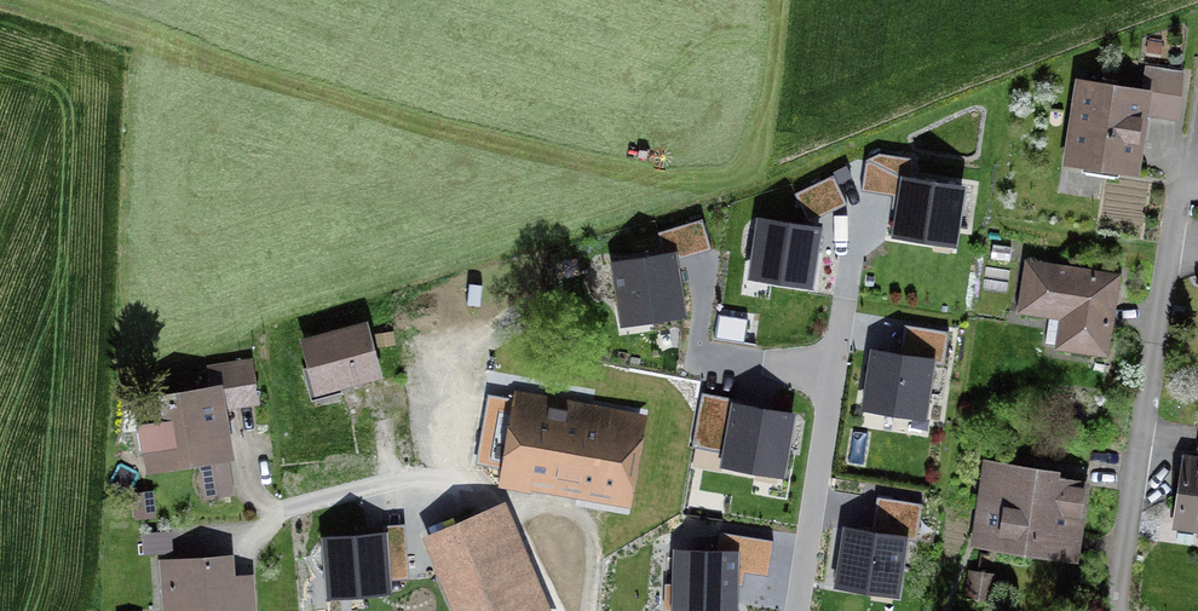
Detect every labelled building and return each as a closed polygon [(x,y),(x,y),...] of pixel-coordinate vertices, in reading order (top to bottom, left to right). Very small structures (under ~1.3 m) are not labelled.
[(1163,91),(1081,79),(1064,169),(1151,179),(1163,91)] [(866,161),(863,192),(899,201),(893,237),(957,248),(965,190),(911,179),(914,161),(879,154),(866,161)] [(834,177),(795,195),(809,224),(848,206),(834,177)] [(760,221),(750,279),(814,290),(822,231),(760,221)] [(658,258),(612,266),(622,329),(687,319),(677,261),(711,251),(702,222),(653,235),(658,258)] [(1128,266),(1036,253),(1022,312),(1067,319),(1063,343),(1114,351),(1128,266)] [(375,324),(308,342),(321,392),(389,375),(375,324)] [(874,355),(864,410),(924,420),(931,364),(945,365),(949,332),(905,325),(899,359),(874,355)] [(231,383),(142,397),(154,471),(201,463),(206,497),(237,492),(231,458),(243,456),(231,383)] [(635,509),(651,417),(500,390),(486,472),(506,475),(504,486),(635,509)] [(798,417),(730,404),(719,471),(785,483),(798,417)] [(1190,455),(1179,526),(1197,529),(1197,456),(1190,455)] [(1069,470),(988,459),(976,545),(1083,560),(1093,487),(1067,483),(1069,470)] [(848,530),(840,586),(900,598),(908,540),(917,541),(924,505),(876,496),(870,534),(848,530)] [(426,538),(457,610),(549,610),(504,505),(426,538)] [(387,533),(322,538),(326,600),(392,595),(387,533)] [(674,551),(673,610),(738,610),(739,552),(674,551)] [(165,561),(167,610),(258,610),(257,574),(237,575),(237,558),(165,561)]
